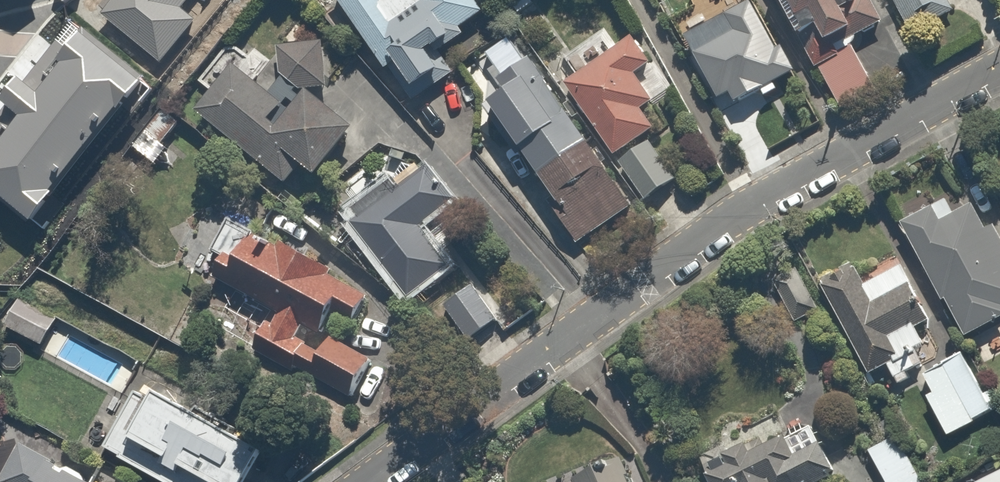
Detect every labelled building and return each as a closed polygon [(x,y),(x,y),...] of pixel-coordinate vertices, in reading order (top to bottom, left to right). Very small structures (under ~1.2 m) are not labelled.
[(482,0),(393,0),(391,2),(390,0),(330,0),(379,80),(405,64),(427,100),(459,81),(446,59),(498,27),(482,0)] [(870,0),(785,0),(845,113),(884,93),(862,51),(899,31),(885,6),(876,11),(870,0)] [(762,5),(688,40),(724,116),(798,81),(762,5)] [(323,184),(360,135),(311,97),(339,61),(300,31),(264,78),(241,60),(209,103),(228,118),(219,129),(297,190),(309,173),(323,184)] [(664,136),(692,118),(639,37),(568,84),(621,165),(664,136)] [(492,124),(510,149),(517,144),(570,217),(563,222),(582,248),(638,206),(548,83),(492,124)] [(653,147),(624,167),(650,207),(679,188),(653,147)] [(398,179),(349,211),(410,303),(461,269),(435,229),(467,208),(439,165),(404,188),(398,179)] [(902,227),(971,343),(999,326),(999,227),(980,193),(955,208),(950,199),(902,227)] [(243,298),(226,330),(366,405),(385,371),(341,348),(353,324),(375,335),(390,306),(229,220),(210,256),(230,267),(220,286),(243,298)] [(939,343),(954,337),(942,312),(934,313),(909,266),(899,270),(888,247),(857,263),(820,280),(871,383),(895,371),(900,382),(948,359),(939,343)] [(795,263),(763,280),(789,329),(821,313),(795,263)] [(471,283),(442,304),(474,346),(502,325),(471,283)] [(947,444),(999,421),(999,410),(975,353),(963,358),(926,375),(936,398),(928,401),(947,444)] [(151,386),(120,443),(193,481),(271,481),(284,458),(151,386)] [(822,433),(705,472),(708,481),(838,481),(822,433)] [(871,454),(886,481),(933,481),(907,435),(871,454)] [(18,439),(0,473),(0,481),(97,481),(18,439)] [(616,468),(589,481),(623,481),(616,468)]
